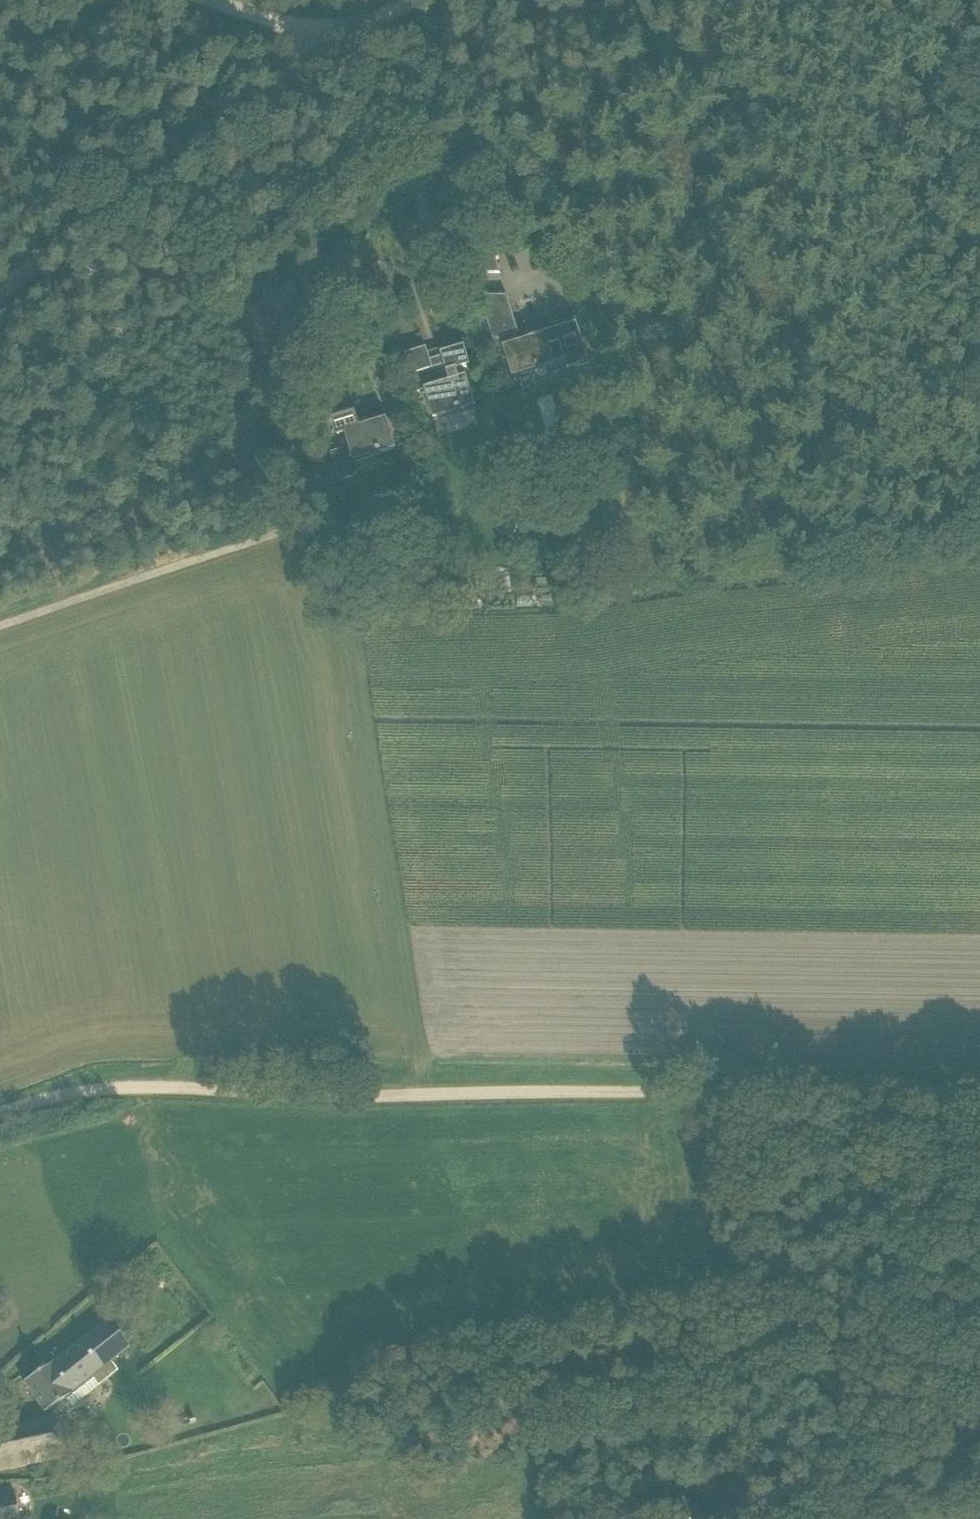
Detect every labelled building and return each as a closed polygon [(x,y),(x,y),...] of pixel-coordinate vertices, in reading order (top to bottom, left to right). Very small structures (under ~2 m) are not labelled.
[(478,227),(454,235),(458,248),(464,246),(472,273),(500,273),(489,237),(482,239),(478,227)] [(556,330),(546,333),(518,341),(516,334),(519,333),(507,295),(480,295),(494,341),(496,340),(502,359),(507,358),(512,374),(553,361),(553,362),(564,358),(568,369),(590,363),(576,317),(554,324),(556,330)] [(441,353),(442,356),(430,360),(427,347),(405,354),(411,373),(418,392),(425,389),(434,419),(476,406),(473,395),(467,376),(459,378),(457,368),(470,365),(465,346),(441,353)] [(387,464),(400,460),(392,434),(401,432),(396,415),(369,424),(367,417),(356,420),(348,393),(327,399),(337,433),(345,431),(349,446),(331,451),(340,479),(355,474),(358,468),(354,457),(378,450),(381,461),(387,464)] [(511,506),(506,519),(516,522),(521,510),(511,506)] [(547,579),(537,579),(537,588),(547,588),(547,579)] [(24,1382),(44,1412),(72,1393),(73,1394),(93,1379),(98,1385),(117,1370),(110,1361),(129,1346),(108,1320),(52,1363),(24,1382)] [(13,1488),(0,1490),(0,1518),(17,1518),(13,1488)]
